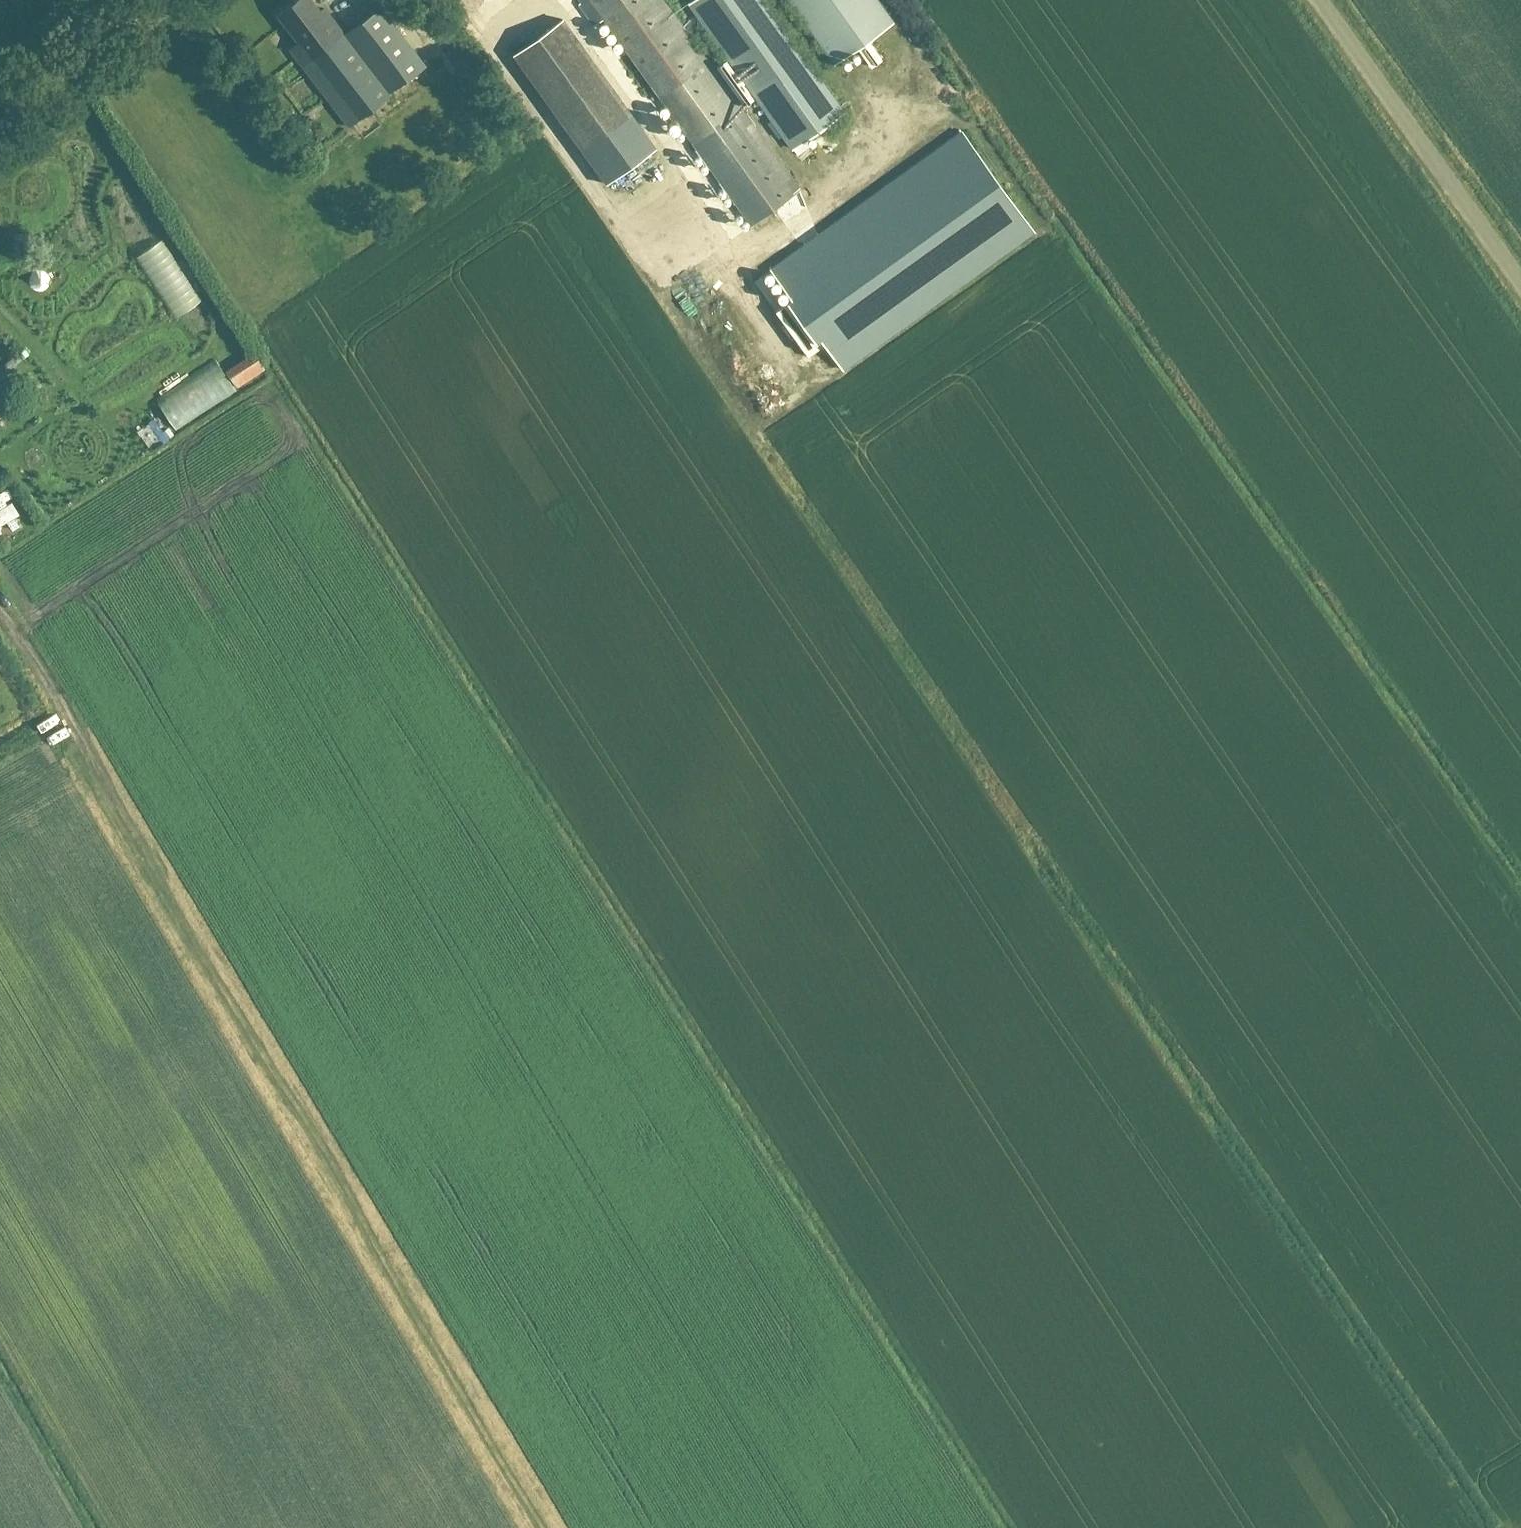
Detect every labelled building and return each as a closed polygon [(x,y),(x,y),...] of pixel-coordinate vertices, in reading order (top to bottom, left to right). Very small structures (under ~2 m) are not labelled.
[(343,34),(325,9),(320,13),(311,0),(298,0),(277,16),(299,44),(290,51),(348,127),(391,94),(389,93),(425,65),(379,6),(343,34)] [(753,226),(799,193),(661,0),(591,0),(753,226)] [(823,126),(844,111),(764,0),(697,0),(689,5),(792,148),(811,135),(825,154),(837,146),(823,126)] [(836,64),(895,22),(879,0),(790,0),(836,64)] [(563,19),(513,54),(607,184),(656,149),(563,19)] [(867,59),(883,51),(878,42),(862,50),(867,59)] [(963,131),(771,269),(842,368),(1034,230),(963,131)] [(253,352),(225,371),(236,388),(264,369),(253,352)]
